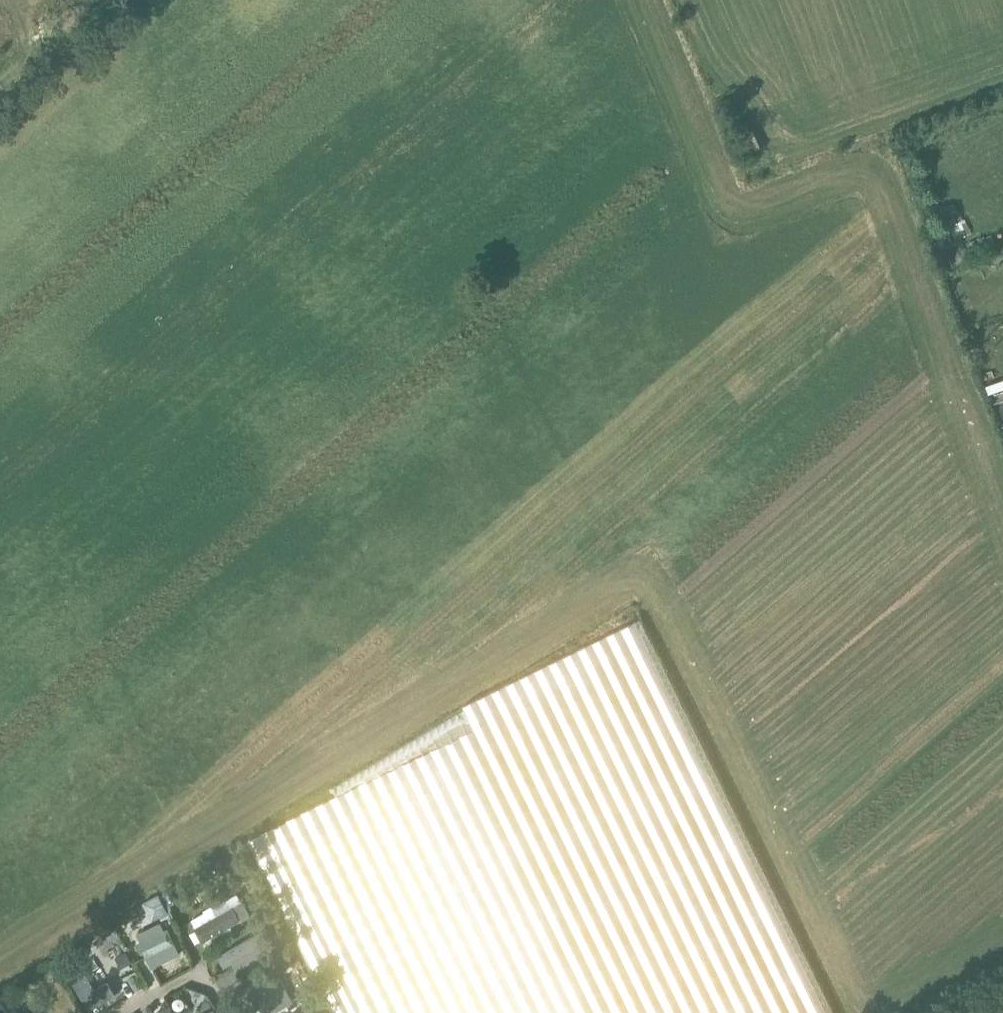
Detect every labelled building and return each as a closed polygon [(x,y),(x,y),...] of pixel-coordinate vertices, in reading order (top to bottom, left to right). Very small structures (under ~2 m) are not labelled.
[(201,929),(209,943),(247,921),(239,907),(201,929)] [(269,940),(262,928),(216,954),(222,966),(269,940)] [(146,959),(175,944),(167,929),(137,944),(141,952),(142,951),(146,959)] [(100,1001),(77,961),(64,969),(88,1009),(100,1001)] [(258,1007),(286,991),(278,976),(250,991),(258,1007)]
